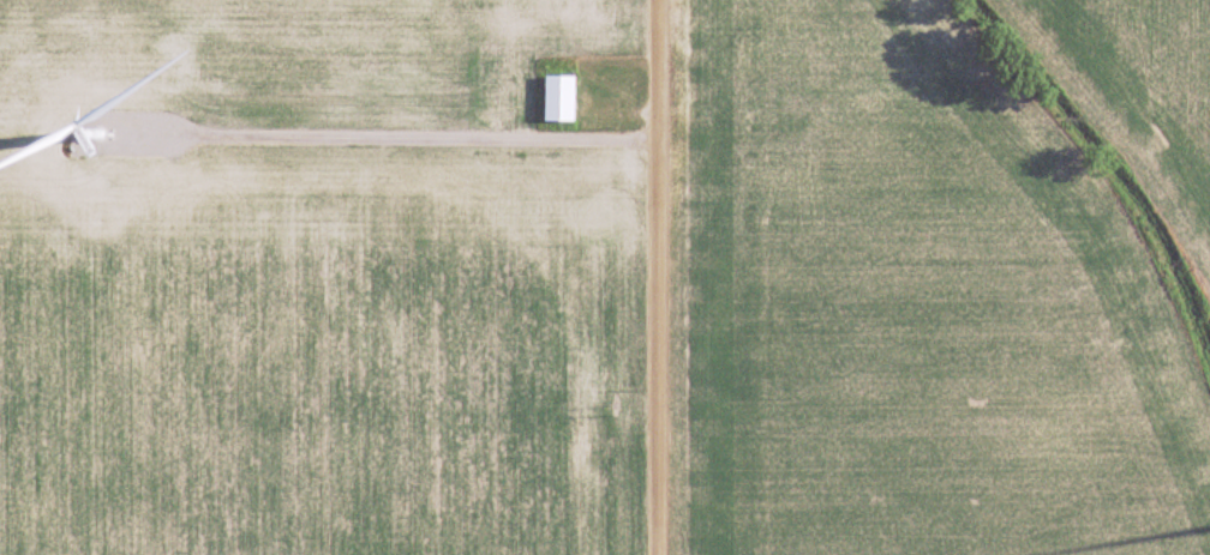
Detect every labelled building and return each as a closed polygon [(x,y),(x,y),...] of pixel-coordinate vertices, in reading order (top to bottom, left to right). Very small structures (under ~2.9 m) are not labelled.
[(544,122),(574,122),(574,76),(544,76),(544,122)]
